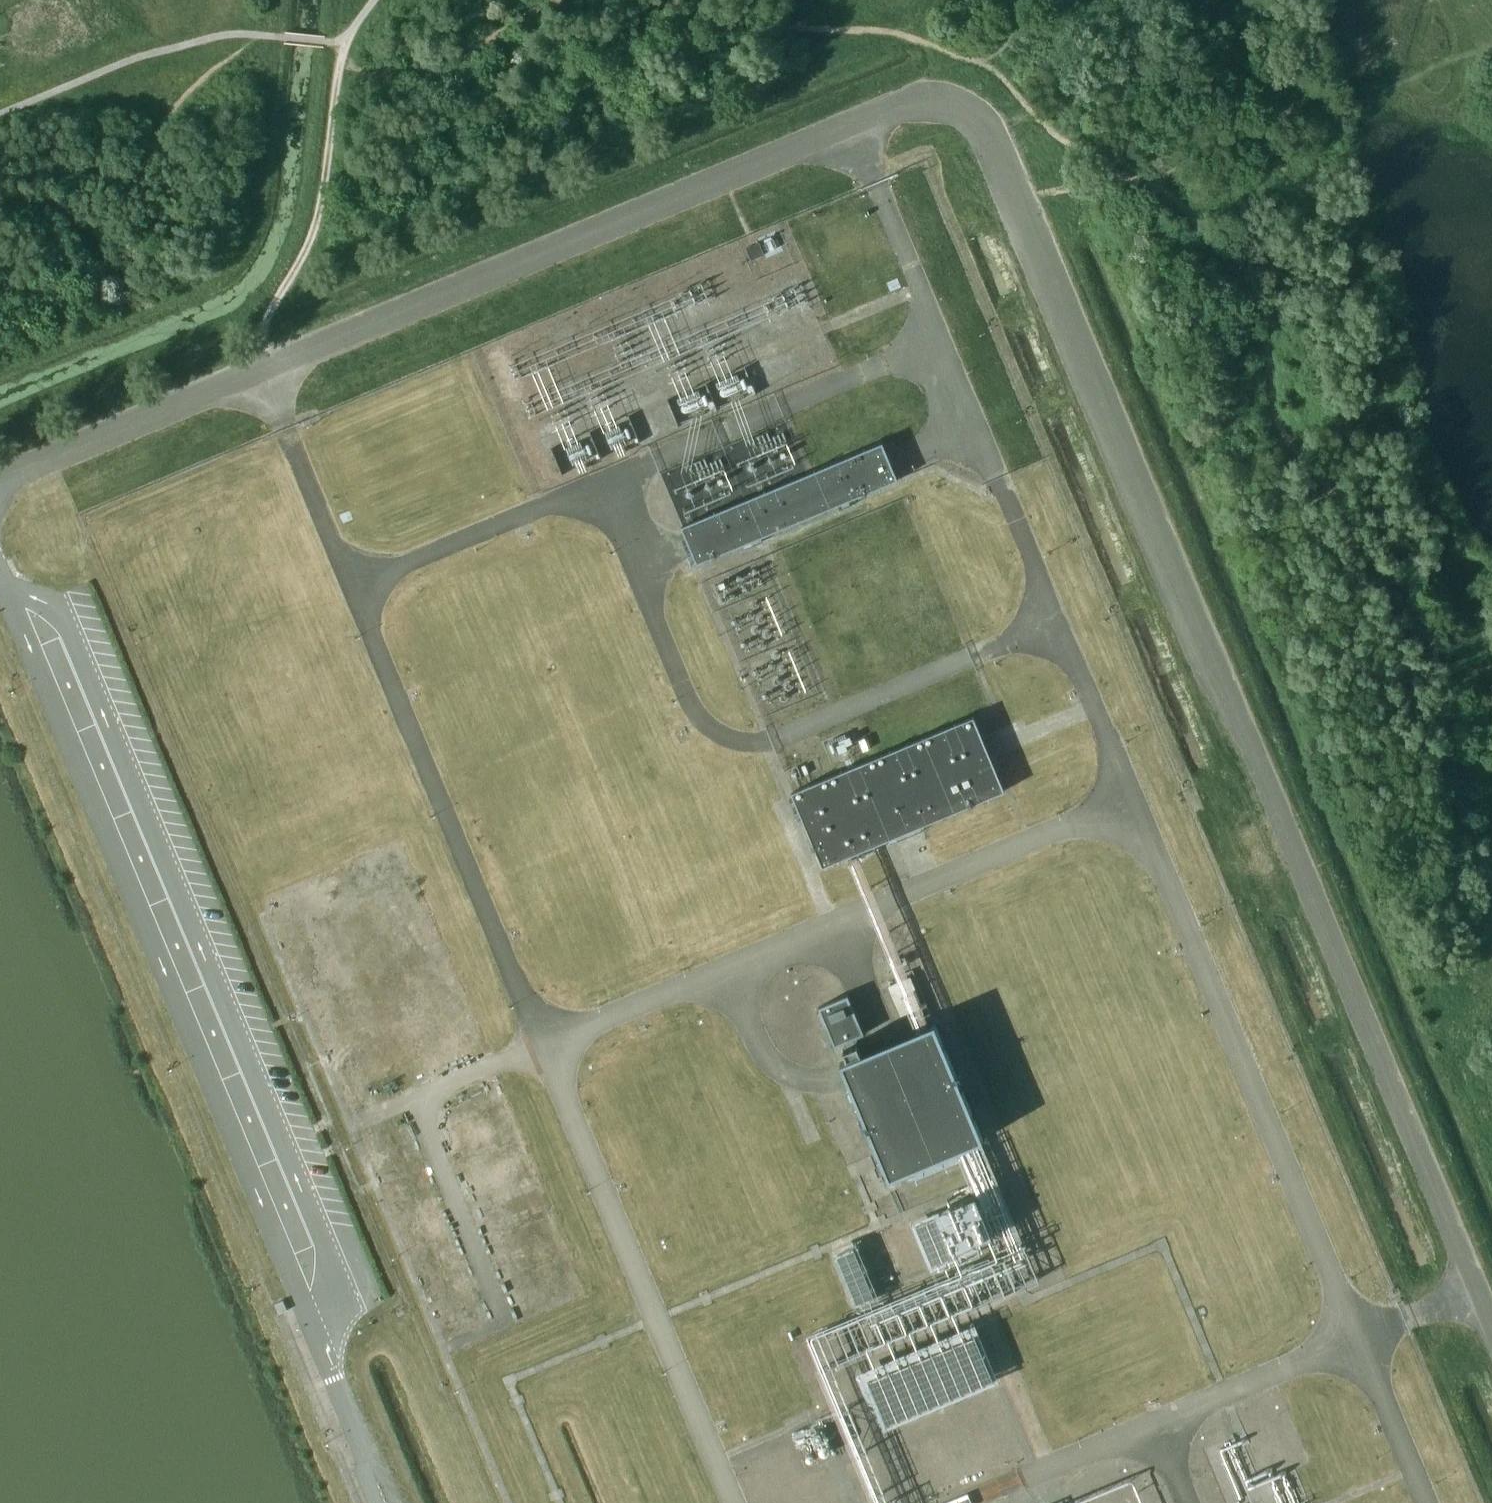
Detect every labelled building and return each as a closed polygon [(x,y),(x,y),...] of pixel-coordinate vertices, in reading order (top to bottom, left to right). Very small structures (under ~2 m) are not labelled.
[(764,254),(759,242),(746,247),(751,259),(764,254)] [(882,443),(683,526),(698,562),(897,479),(882,443)] [(973,717),(793,792),(824,866),(1004,791),(973,717)] [(819,1007),(835,1045),(864,1033),(848,995),(819,1007)] [(982,1139),(934,1024),(861,1054),(857,1044),(843,1049),(848,1060),(840,1063),(889,1178),(982,1139)] [(937,1265),(963,1255),(945,1209),(919,1219),(937,1265)] [(858,1295),(879,1288),(865,1241),(843,1247),(858,1295)] [(868,1366),(890,1424),(1006,1380),(983,1321),(972,1325),(966,1310),(970,1302),(982,1298),(977,1286),(962,1279),(971,1276),(957,1269),(952,1279),(946,1276),(934,1287),(918,1293),(922,1304),(908,1309),(902,1322),(896,1327),(902,1314),(892,1310),(896,1319),(892,1328),(894,1330),(901,1349),(888,1343),(886,1341),(876,1362),(873,1365),(869,1363),(868,1366)] [(274,1303),(279,1313),(287,1310),(283,1300),(274,1303)]
